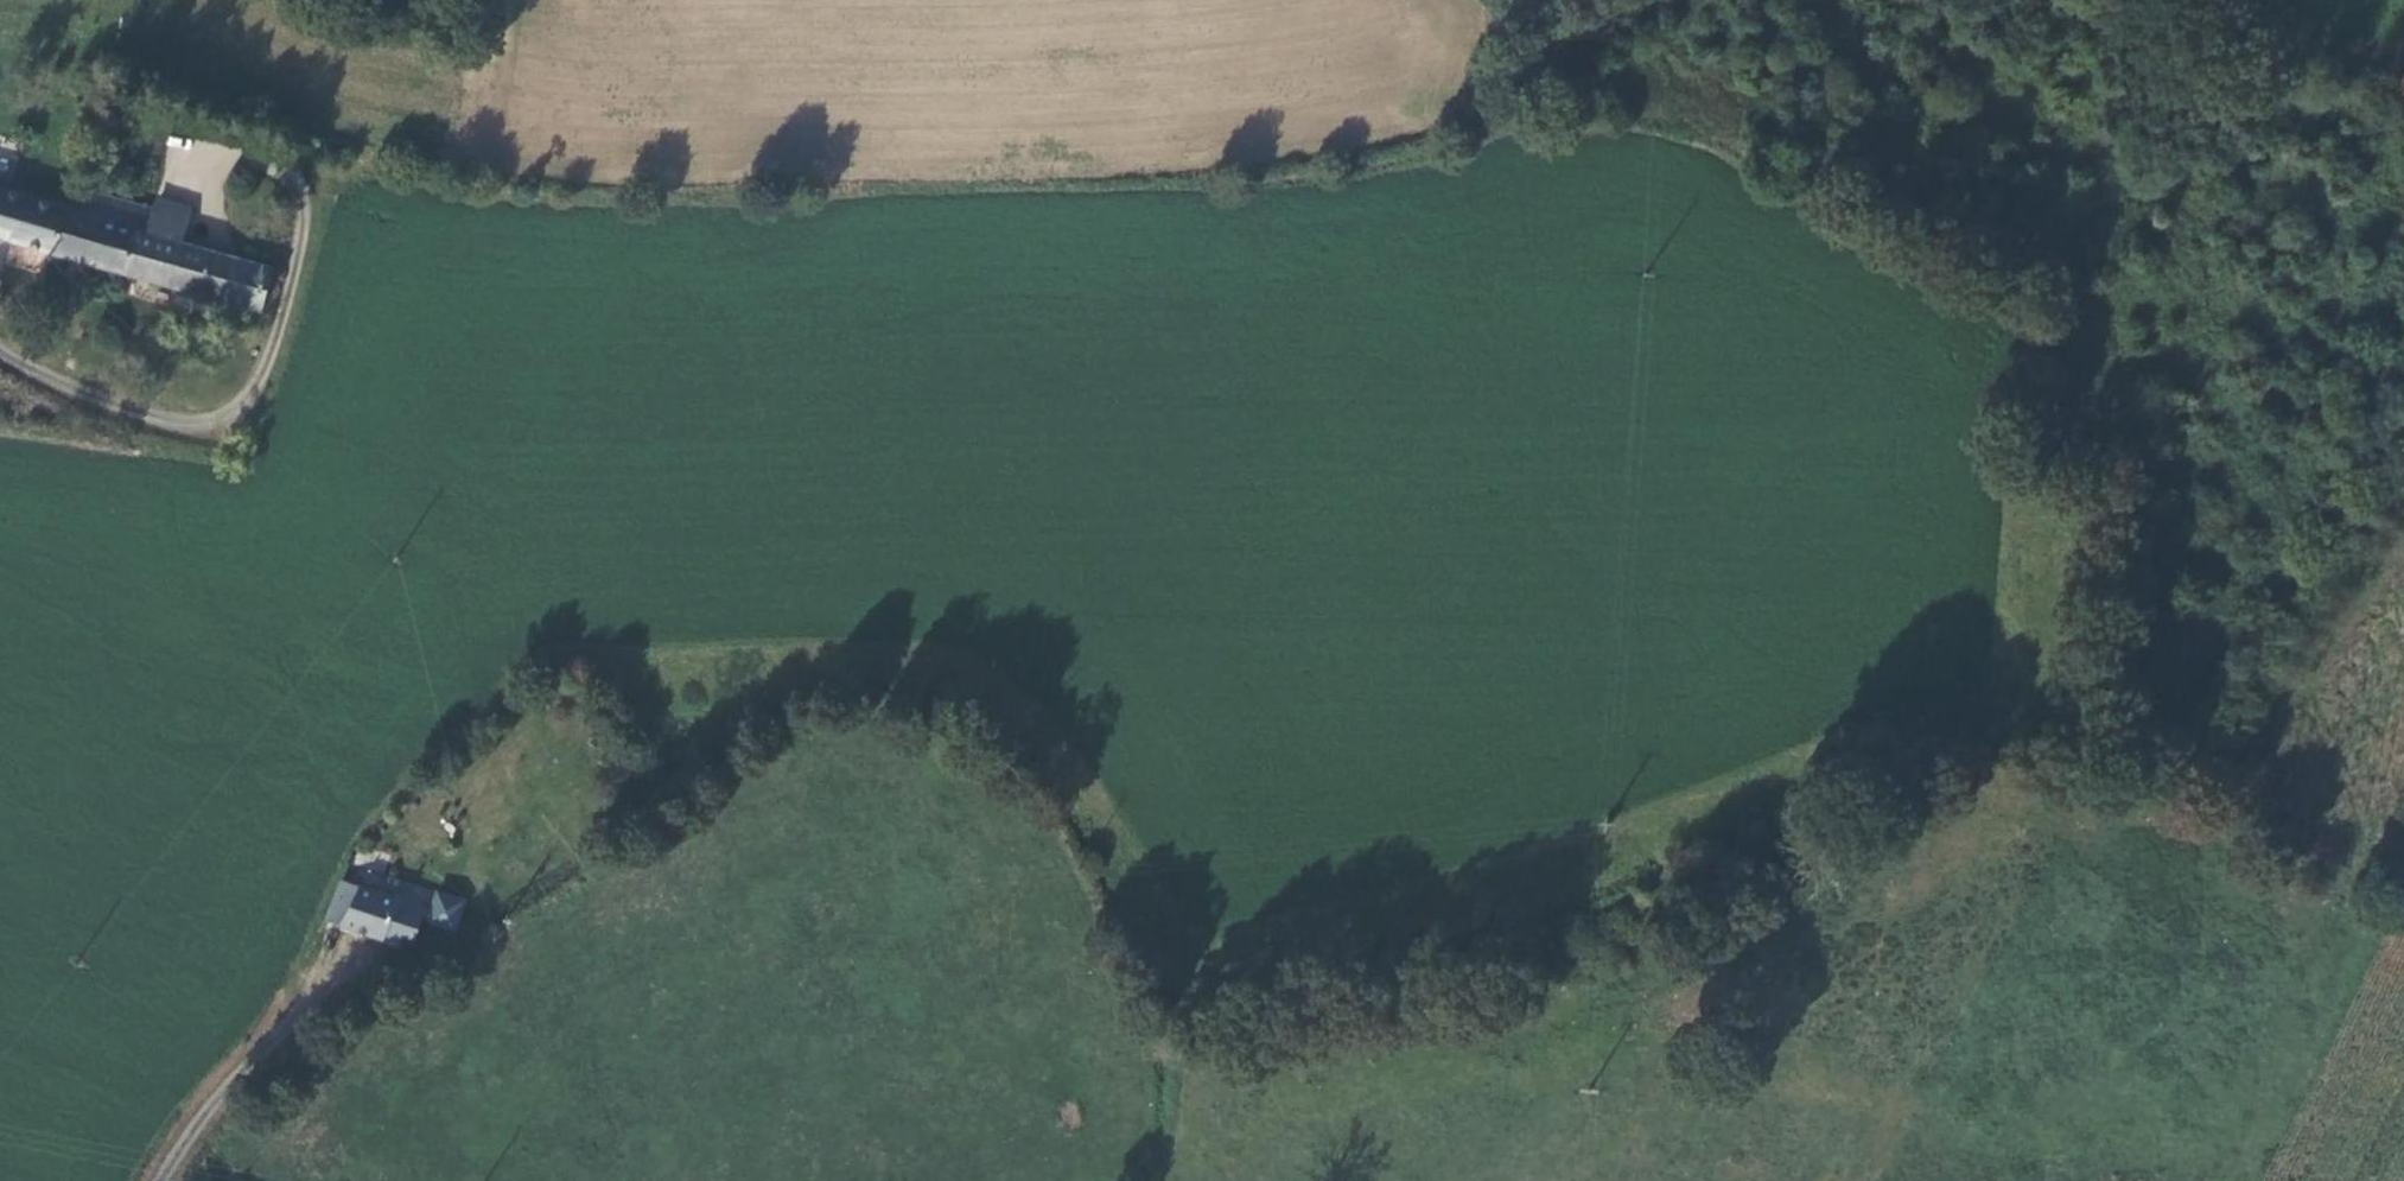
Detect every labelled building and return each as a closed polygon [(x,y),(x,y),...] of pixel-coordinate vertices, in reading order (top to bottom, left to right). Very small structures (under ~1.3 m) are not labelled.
[(56,236),(77,169),(25,154),(17,180),(0,175),(0,220),(56,236)] [(56,236),(225,285),(259,298),(273,255),(185,229),(192,202),(187,201),(86,172),(77,169),(56,236)] [(404,918),(413,895),(338,868),(333,885),(327,905),(383,927),(389,914),(404,918)] [(426,924),(458,931),(466,897),(434,890),(426,924)]
